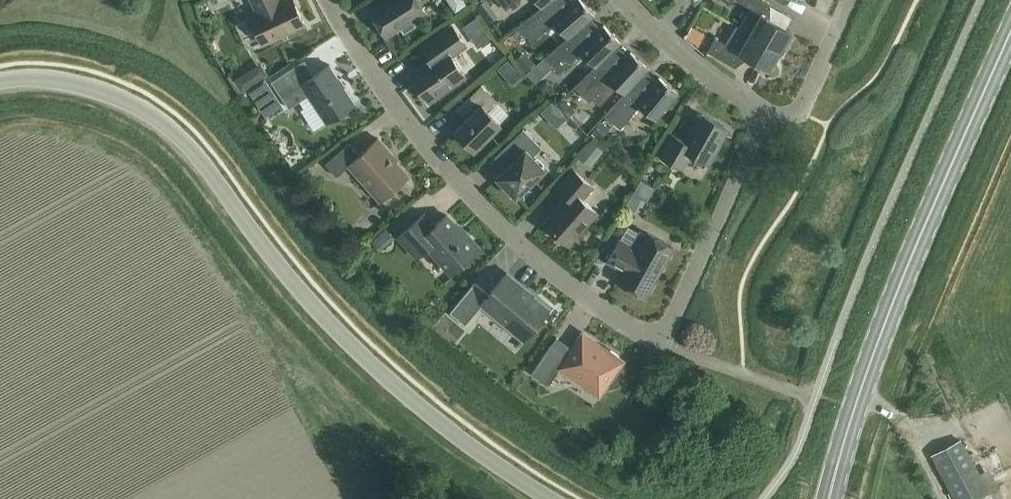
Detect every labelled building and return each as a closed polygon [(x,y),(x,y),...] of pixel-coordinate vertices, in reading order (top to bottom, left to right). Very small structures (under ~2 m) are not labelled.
[(294,0),(280,0),(278,1),(277,0),(252,0),(257,11),(249,14),(262,43),(304,23),(294,0)] [(370,10),(386,35),(400,27),(404,33),(416,25),(412,19),(425,11),(418,0),(386,0),(370,10)] [(461,4),(457,0),(433,0),(446,16),(461,4)] [(506,9),(517,0),(499,0),(506,9)] [(541,7),(518,25),(532,41),(554,22),(567,37),(578,28),(579,28),(594,15),(582,0),(573,0),(562,9),(554,0),(551,0),(541,7)] [(784,52),(784,51),(788,36),(792,31),(765,15),(771,5),(763,0),(738,0),(750,7),(739,26),(742,28),(742,27),(784,52)] [(567,37),(545,56),(560,72),(581,51),(595,66),(605,56),(606,56),(621,42),(604,24),(589,38),(579,28),(578,28),(567,37)] [(430,100),(465,76),(451,56),(466,45),(451,25),(421,46),(430,59),(410,73),(430,100)] [(735,66),(742,53),(769,69),(773,63),(783,53),(784,52),(742,27),(742,28),(739,26),(736,25),(725,43),(715,37),(707,50),(735,66)] [(595,66),(573,86),(589,101),(592,97),(600,105),(617,86),(624,93),(634,82),(635,83),(649,68),(631,51),(616,66),(606,56),(605,56),(595,66)] [(309,77),(299,62),(271,81),(289,107),(308,94),(326,122),(355,103),(330,64),(309,77)] [(519,87),(529,77),(511,62),(502,72),(519,87)] [(624,93),(604,114),(620,128),(639,106),(655,119),(678,92),(659,76),(646,92),(635,83),(634,82),(624,93)] [(471,113),(455,130),(456,131),(455,135),(461,142),(465,141),(473,149),(500,122),(488,110),(497,101),(481,85),(462,103),(471,113)] [(548,115),(562,130),(571,121),(557,106),(548,115)] [(695,155),(708,162),(728,128),(701,113),(685,141),(672,134),(660,156),(682,168),(689,157),(695,155)] [(598,117),(588,127),(596,135),(606,125),(598,117)] [(523,128),(501,149),(512,161),(497,176),(516,196),(544,168),(532,155),(541,147),(523,128)] [(349,165),(380,200),(409,175),(389,153),(391,152),(378,137),(359,154),(349,142),(325,163),(336,176),(349,165)] [(593,186),(574,169),(557,188),(568,197),(545,223),(568,243),(596,211),(582,198),(593,186)] [(649,184),(633,198),(647,213),(662,199),(649,184)] [(466,236),(447,214),(434,225),(423,213),(398,236),(416,257),(427,247),(450,273),(477,249),(475,246),(475,243),(469,236),(466,236)] [(645,297),(672,249),(638,229),(629,244),(620,238),(607,260),(625,271),(619,281),(645,297)] [(482,304),(523,339),(548,309),(523,288),(524,286),(507,272),(489,294),(474,282),(450,311),(465,324),(482,304)] [(548,384),(560,368),(599,395),(623,360),(619,357),(619,355),(611,349),(608,350),(582,332),(567,355),(551,344),(532,372),(548,384)] [(956,498),(984,482),(961,440),(932,455),(956,498)]
